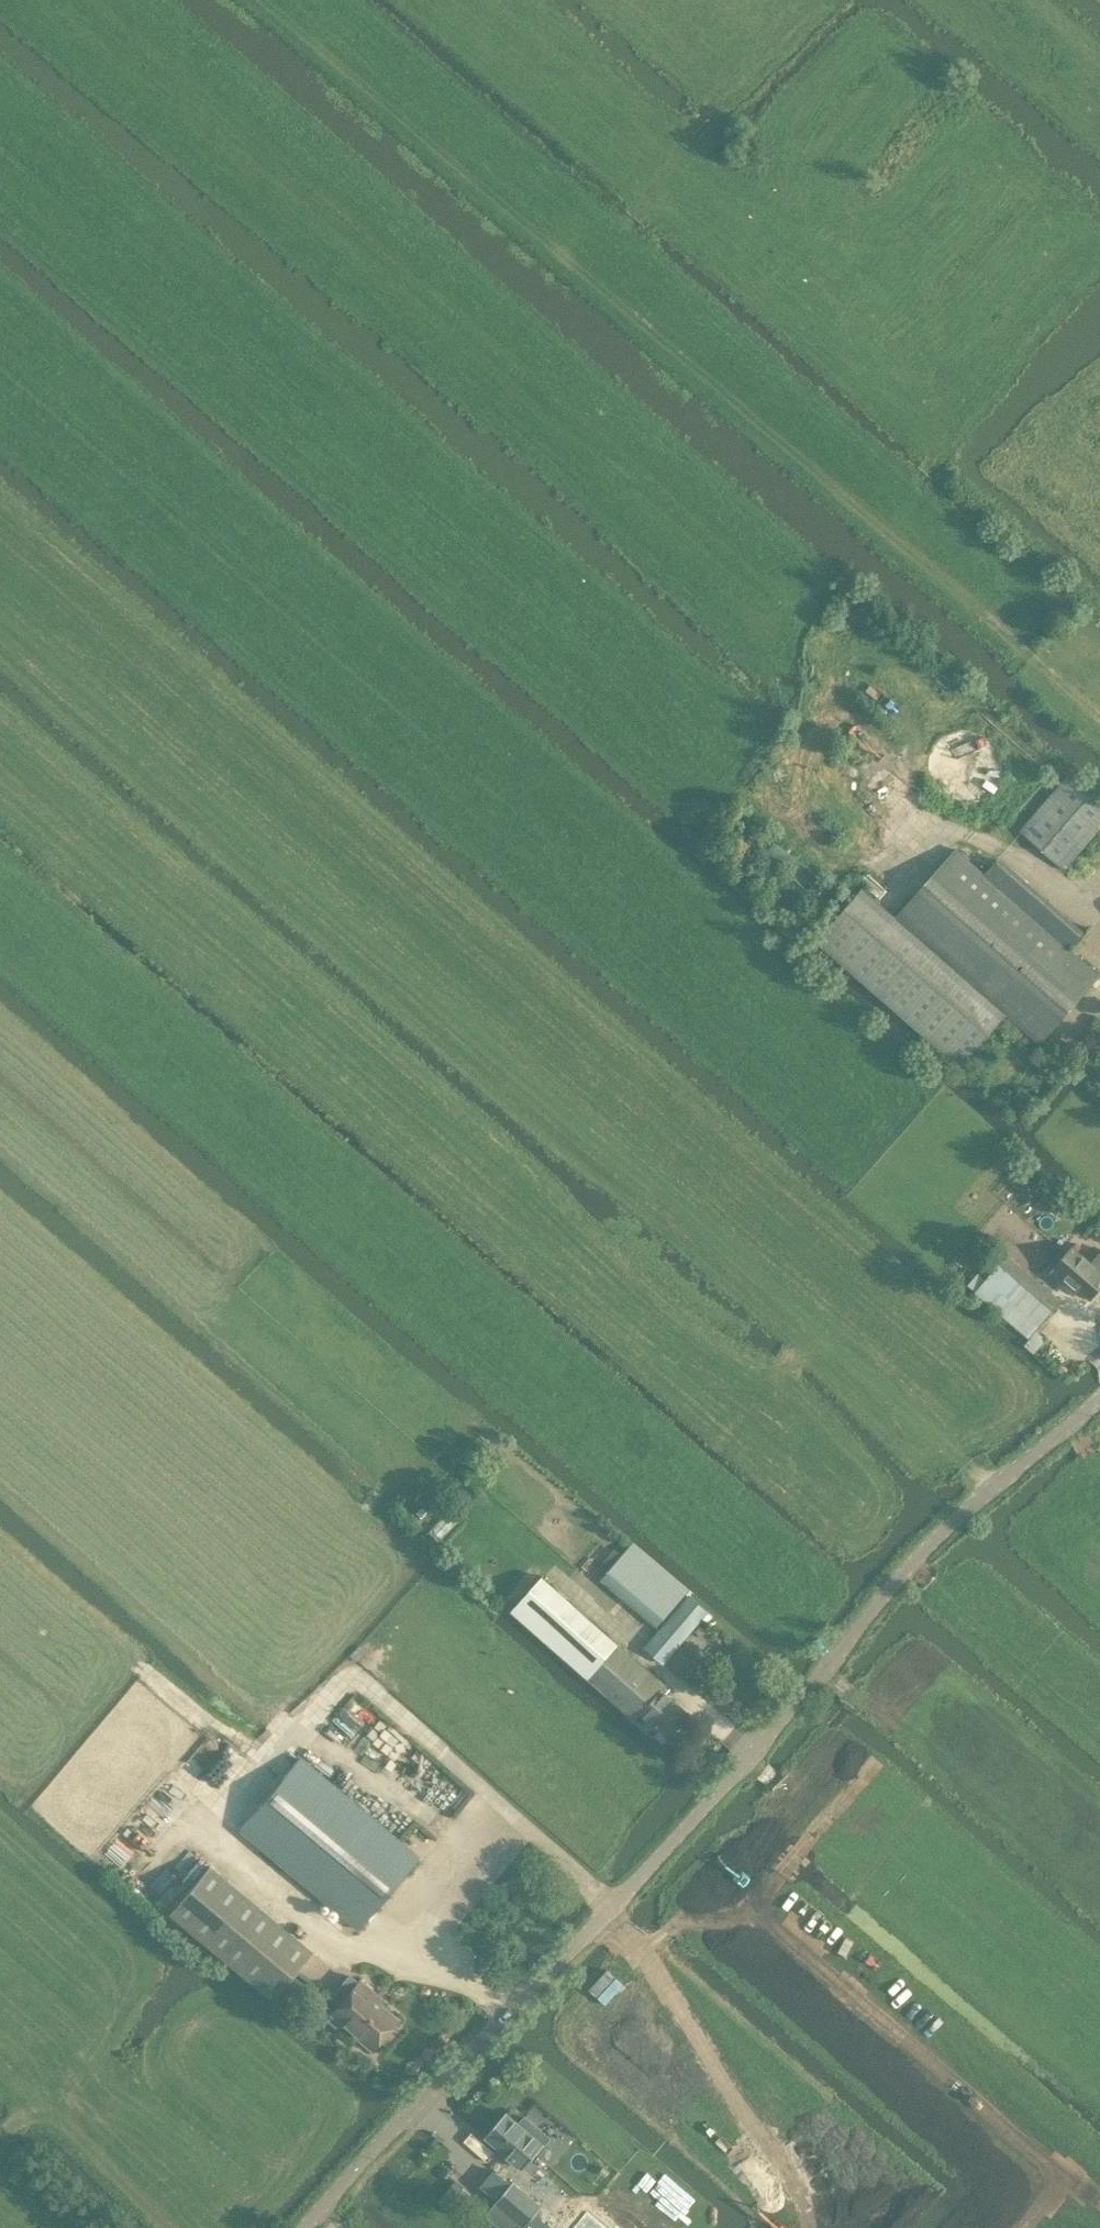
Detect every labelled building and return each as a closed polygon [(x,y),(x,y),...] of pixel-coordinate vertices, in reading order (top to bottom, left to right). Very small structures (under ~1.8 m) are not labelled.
[(1020,831),(1064,869),(1099,829),(1099,804),(1069,776),(1020,831)] [(863,887),(817,939),(961,1066),(1007,1013),(1040,1042),(1099,975),(1071,949),(984,873),(956,848),(896,916),(863,887)] [(1050,1274),(1071,1293),(1076,1287),(1091,1299),(1099,1288),(1099,1270),(1073,1247),(1050,1274)] [(1009,1255),(976,1292),(1030,1338),(1036,1332),(1062,1302),(1009,1255)] [(633,1542),(601,1579),(620,1595),(652,1558),(633,1542)] [(542,1577),(512,1611),(588,1678),(618,1643),(542,1577)] [(663,1662),(707,1611),(690,1596),(646,1648),(663,1662)] [(636,1720),(643,1713),(669,1736),(689,1713),(662,1689),(666,1685),(618,1643),(588,1678),(636,1720)] [(418,1858),(298,1758),(239,1829),(358,1929),(418,1858)] [(311,1952),(208,1865),(168,1913),(271,1999),(311,1952)] [(331,2015),(327,2020),(338,2030),(342,2024),(370,2049),(396,2019),(369,1995),(372,1992),(359,1980),(358,1981),(349,1974),(339,1985),(348,1993),(330,2014),(331,2015)] [(506,2112),(485,2135),(523,2168),(525,2165),(534,2155),(543,2145),(550,2137),(525,2115),(518,2123),(506,2112)] [(542,2204),(513,2181),(497,2202),(525,2226),(542,2204)] [(601,2209),(585,2227),(623,2227),(601,2209)]
